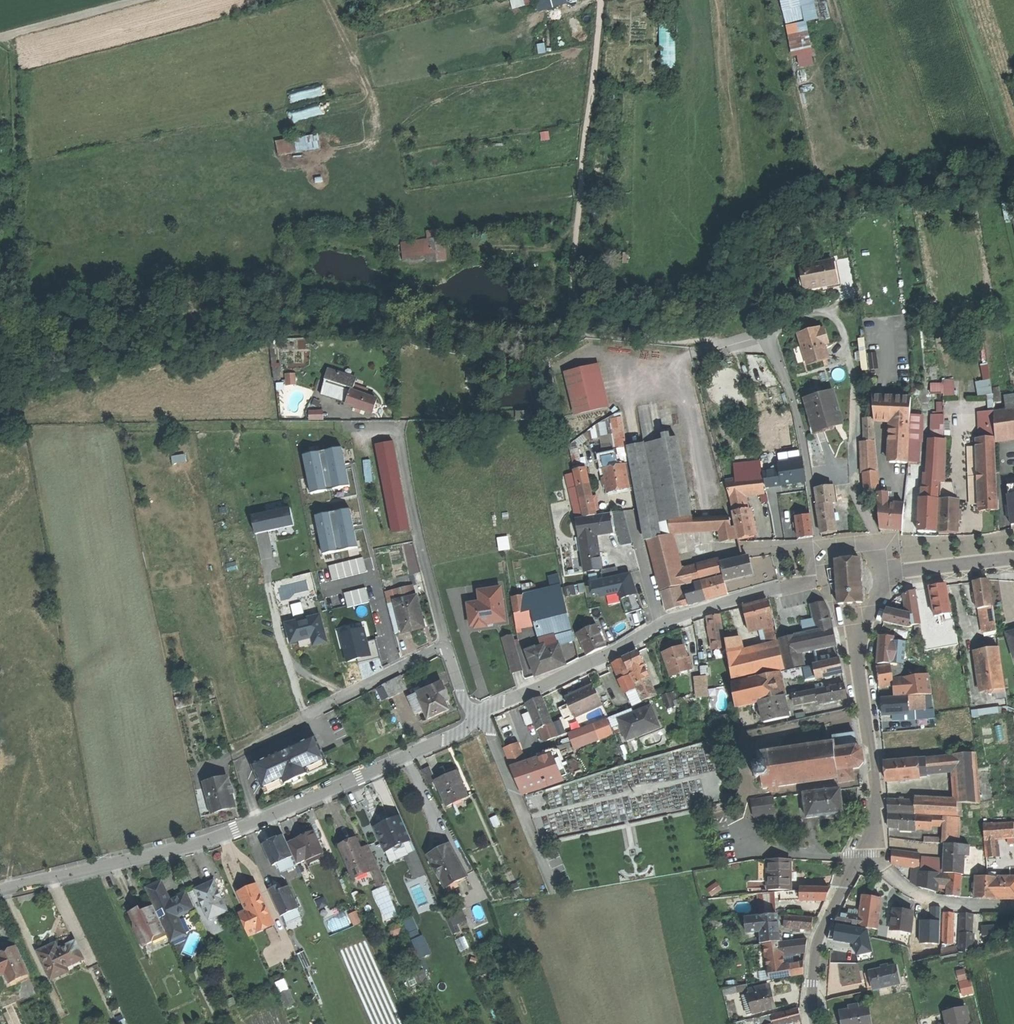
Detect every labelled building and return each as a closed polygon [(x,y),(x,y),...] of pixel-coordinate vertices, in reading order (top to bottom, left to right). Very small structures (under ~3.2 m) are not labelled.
[(539,9),(569,4),(568,0),(538,0),(539,9)] [(822,18),(819,0),(783,0),(793,56),(800,55),(802,66),(818,63),(810,21),(822,18)] [(663,68),(677,68),(676,25),(662,26),(663,68)] [(322,149),(321,134),(278,138),(279,153),(322,149)] [(439,247),(422,249),(423,261),(432,260),(432,257),(440,256),(439,247)] [(833,262),(801,268),(802,278),(804,288),(804,289),(826,285),(836,283),(833,262)] [(820,329),(799,335),(807,364),(828,357),(824,344),(829,343),(827,336),(825,330),(820,331),(820,329)] [(876,354),(868,354),(870,370),(878,368),(876,354)] [(988,365),(982,366),(987,395),(989,395),(993,395),(988,365)] [(594,366),(564,374),(575,416),(605,408),(594,366)] [(356,379),(328,370),(325,380),(353,389),(356,379)] [(933,395),(958,393),(957,379),(932,381),(933,395)] [(353,389),(325,380),(322,395),(347,403),(351,391),(352,392),(353,389)] [(366,396),(352,392),(351,391),(347,403),(347,405),(372,414),(377,400),(366,396)] [(833,393),(805,401),(813,431),(829,426),(842,423),(833,393)] [(909,442),(911,400),(872,397),(874,422),(891,423),(895,423),(895,427),(891,427),(890,446),(891,448),(890,463),(908,464),(909,442)] [(650,406),(638,408),(645,447),(657,444),(650,406)] [(931,438),(927,499),(920,499),(919,528),(918,531),(927,532),(935,533),(939,483),(941,442),(943,442),(944,407),(932,407),(932,416),(911,416),(909,442),(908,464),(916,465),(916,462),(917,462),(920,438),(931,438)] [(311,418),(325,418),(325,409),(311,409),(311,418)] [(994,412),(994,413),(995,439),(996,441),(1011,439),(1012,441),(1013,440),(1013,409),(994,412)] [(989,413),(978,413),(979,417),(980,440),(995,439),(994,413),(989,413)] [(602,421),(589,431),(591,441),(605,439),(615,437),(612,418),(612,417),(602,421)] [(622,417),(612,418),(615,437),(617,450),(627,448),(622,417)] [(979,417),(963,418),(965,441),(976,440),(980,440),(979,417)] [(873,419),(863,419),(864,440),(874,439),(873,419)] [(585,434),(575,442),(579,446),(589,438),(585,434)] [(615,437),(605,439),(607,451),(617,450),(615,437)] [(995,439),(980,440),(982,509),(991,509),(991,510),(999,510),(999,500),(997,500),(995,439)] [(674,535),(670,535),(670,531),(722,529),(724,539),(727,541),(735,539),(733,528),(731,527),(729,518),(692,520),(677,440),(657,444),(645,447),(629,450),(645,541),(648,540),(661,590),(687,585),(723,576),(723,577),(725,582),(752,575),(750,565),(748,558),(683,573),(674,535)] [(393,441),(375,445),(392,534),(409,531),(393,441)] [(874,442),(864,443),(864,461),(865,470),(865,473),(877,473),(874,442)] [(939,483),(940,483),(939,533),(950,533),(957,533),(958,500),(957,500),(952,483),(944,483),(946,443),(943,442),(941,442),(939,483)] [(607,451),(602,452),(604,460),(615,458),(617,468),(630,465),(627,448),(617,450),(607,451)] [(342,449),(320,453),(327,490),(349,485),(342,449)] [(577,449),(571,450),(576,471),(582,469),(577,449)] [(304,456),(311,493),(327,490),(320,453),(304,456)] [(778,468),(762,471),(765,487),(806,481),(802,455),(787,457),(788,460),(777,462),(778,468)] [(615,458),(604,460),(605,469),(604,470),(606,479),(603,479),(603,481),(604,486),(608,485),(609,494),(622,491),(635,489),(630,465),(617,468),(615,458)] [(759,462),(733,465),(734,480),(762,477),(759,462)] [(700,472),(702,480),(724,475),(722,467),(700,472)] [(582,469),(576,471),(576,475),(581,499),(592,497),(592,495),(586,468),(584,469),(582,469)] [(877,473),(865,473),(866,491),(878,491),(877,473)] [(576,475),(568,476),(577,519),(585,518),(584,516),(581,499),(576,475)] [(734,480),(725,482),(733,512),(739,540),(749,538),(754,536),(749,510),(745,496),(764,494),(762,477),(734,480)] [(818,506),(817,506),(821,533),(828,533),(836,532),(832,504),(834,504),(832,486),(816,489),(818,506)] [(886,493),(878,493),(879,530),(886,531),(893,531),(894,504),(887,503),(886,493)] [(592,497),(581,499),(584,516),(595,514),(594,508),(593,502),(592,497)] [(904,504),(894,504),(893,531),(902,531),(904,504)] [(291,508),(252,516),(255,534),(294,526),(291,508)] [(350,510),(330,514),(338,550),(358,546),(350,510)] [(624,513),(618,514),(622,531),(628,530),(624,513)] [(316,517),(323,553),(338,550),(330,514),(316,517)] [(585,518),(577,519),(580,545),(597,542),(596,535),(613,532),(612,514),(585,518)] [(810,515),(795,517),(798,539),(805,538),(813,536),(810,515)] [(628,530),(622,531),(625,545),(631,543),(628,530)] [(597,542),(580,545),(584,572),(602,569),(600,560),(597,542)] [(836,560),(836,570),(830,571),(831,579),(837,579),(838,604),(862,602),(861,582),(859,558),(836,560)] [(619,569),(604,572),(606,580),(620,576),(619,569)] [(642,610),(633,582),(628,583),(626,575),(620,576),(606,580),(589,584),(591,592),(592,592),(593,596),(600,594),(600,598),(619,594),(627,615),(642,610)] [(661,592),(667,612),(712,599),(728,594),(725,582),(723,577),(693,586),(695,595),(681,599),(678,588),(661,592)] [(979,581),(973,582),(977,609),(980,609),(992,607),(988,580),(979,581)] [(961,665),(958,648),(945,584),(938,586),(930,587),(935,617),(940,616),(947,650),(926,654),(930,671),(961,665)] [(412,587),(394,591),(396,601),(414,597),(412,587)] [(500,588),(478,591),(480,604),(471,605),(468,609),(469,616),(473,616),(474,626),(477,628),(483,627),(486,624),(492,623),(505,622),(500,588)] [(915,589),(905,593),(908,614),(888,609),(886,614),(883,621),(907,627),(907,626),(920,624),(915,589)] [(553,591),(524,596),(527,612),(514,614),(516,629),(536,625),(540,640),(543,639),(554,636),(570,632),(567,616),(562,590),(553,591)] [(575,595),(565,597),(568,615),(578,614),(575,595)] [(396,601),(395,601),(403,632),(413,630),(424,627),(416,596),(414,597),(396,601)] [(524,596),(512,598),(514,614),(527,612),(524,596)] [(395,601),(387,603),(395,634),(403,632),(395,601)] [(293,617),(304,614),(301,602),(290,605),(293,617)] [(768,645),(776,644),(767,602),(759,604),(744,608),(749,633),(764,630),(768,645)] [(805,624),(807,633),(798,635),(780,639),(787,669),(804,665),(801,651),(814,651),(837,646),(834,632),(829,611),(825,602),(811,605),(814,622),(805,624)] [(992,607),(980,609),(984,633),(997,631),(993,607),(992,607)] [(295,622),(286,624),(291,642),(303,639),(309,637),(311,645),(326,642),(320,615),(305,619),(304,614),(294,617),(295,622)] [(715,616),(708,617),(713,650),(725,649),(720,615),(715,616)] [(596,626),(578,634),(587,656),(599,651),(606,648),(596,626)] [(341,634),(348,661),(371,656),(364,628),(341,634)] [(570,632),(554,636),(557,644),(558,646),(572,642),(570,632)] [(501,638),(503,643),(513,641),(512,635),(501,638)] [(554,636),(543,639),(544,645),(545,648),(557,644),(554,636)] [(894,637),(880,636),(879,644),(878,664),(891,663),(893,641),(894,637)] [(998,638),(977,641),(979,655),(976,656),(979,679),(1003,676),(998,638)] [(374,654),(380,653),(377,639),(371,640),(374,654)] [(513,641),(503,643),(511,674),(522,671),(513,641)] [(906,642),(893,641),(891,663),(904,664),(906,642)] [(544,645),(526,651),(535,676),(555,669),(565,666),(558,646),(557,644),(545,648),(544,645)] [(671,651),(664,653),(671,675),(692,668),(684,646),(671,651)] [(778,646),(729,658),(732,682),(784,670),(778,646)] [(631,656),(623,660),(642,701),(651,699),(643,681),(650,678),(639,653),(631,656)] [(627,694),(636,690),(623,659),(618,661),(613,664),(627,694)] [(813,665),(805,667),(807,678),(816,680),(816,679),(842,673),(841,667),(840,660),(813,665)] [(900,664),(877,668),(878,676),(879,686),(893,684),(893,685),(894,687),(905,685),(907,696),(915,695),(931,694),(928,674),(902,677),(900,664)] [(650,678),(643,681),(651,699),(662,695),(657,673),(650,678)] [(778,673),(762,676),(767,699),(783,696),(778,673)] [(400,675),(382,684),(388,698),(406,689),(400,675)] [(708,697),(706,676),(694,677),(695,698),(708,697)] [(732,683),(735,706),(759,701),(754,678),(732,683)] [(679,680),(673,680),(679,700),(682,700),(679,680)] [(431,687),(425,690),(428,696),(439,691),(441,696),(444,695),(447,701),(448,700),(441,683),(431,687)] [(844,685),(793,695),(794,703),(818,699),(819,704),(847,698),(846,693),(844,685)] [(905,685),(894,687),(895,696),(907,696),(905,685)] [(574,696),(566,699),(570,708),(574,717),(575,718),(603,705),(594,686),(585,690),(574,696)] [(636,690),(627,694),(633,706),(642,702),(636,690)] [(425,691),(408,699),(413,712),(422,709),(418,700),(427,696),(425,691)] [(427,696),(418,700),(422,709),(426,719),(447,710),(446,706),(441,696),(439,691),(428,696),(427,696)] [(784,696),(760,701),(764,722),(788,717),(784,696)] [(908,713),(908,709),(914,709),(914,710),(925,710),(925,696),(882,699),(882,708),(883,715),(908,713)] [(534,702),(526,704),(530,713),(534,723),(537,731),(543,728),(553,724),(543,698),(534,702)] [(620,720),(619,721),(621,726),(627,741),(659,728),(651,708),(635,714),(620,720)] [(627,713),(618,716),(620,720),(635,714),(634,712),(628,714),(627,713)] [(530,713),(523,716),(527,725),(534,723),(530,713)] [(618,716),(609,720),(613,730),(621,726),(619,721),(620,720),(618,716)] [(553,724),(543,728),(548,741),(558,737),(553,724)] [(591,726),(571,733),(577,748),(596,740),(591,726)] [(763,790),(838,779),(838,783),(864,779),(864,764),(863,755),(862,752),(857,747),(855,734),(832,737),(833,744),(758,754),(760,765),(754,765),(756,780),(762,779),(763,790)] [(291,749),(258,764),(266,789),(286,780),(287,784),(310,774),(309,769),(328,760),(320,735),(291,749)] [(511,747),(504,750),(511,769),(525,764),(517,745),(511,747)] [(975,753),(953,756),(954,771),(957,802),(957,803),(961,803),(979,804),(975,753)] [(525,764),(511,769),(522,795),(562,781),(551,755),(530,764),(529,763),(525,764)] [(953,756),(924,758),(926,773),(954,771),(953,756)] [(924,758),(917,760),(918,777),(926,777),(926,773),(924,758)] [(328,760),(309,769),(310,774),(330,766),(328,760)] [(917,760),(885,762),(886,771),(887,782),(919,779),(918,777),(917,760)] [(430,769),(421,773),(428,786),(436,782),(430,769)] [(449,777),(436,782),(447,808),(468,799),(457,774),(449,777)] [(227,777),(205,783),(210,801),(213,800),(216,811),(224,809),(234,806),(231,795),(230,795),(228,788),(229,788),(227,777)] [(286,780),(266,789),(267,793),(287,784),(286,780)] [(841,790),(804,794),(807,819),(843,815),(842,797),(841,790)] [(773,799),(751,802),(753,817),(775,814),(774,801),(773,799)] [(915,801),(888,800),(888,813),(914,814),(915,801)] [(957,802),(915,800),(915,801),(914,814),(914,815),(962,816),(961,803),(957,803),(957,802)] [(933,817),(889,815),(889,820),(889,827),(932,829),(932,826),(933,817)] [(389,823),(377,828),(387,852),(394,849),(399,851),(403,849),(405,844),(412,841),(402,817),(389,823)] [(947,818),(933,817),(932,826),(946,827),(947,818)] [(959,819),(947,818),(946,827),(946,844),(945,852),(944,873),(959,874),(960,846),(958,846),(959,819)] [(1013,823),(984,826),(985,840),(998,839),(1013,838),(1013,823)] [(307,836),(298,841),(303,853),(321,846),(315,832),(307,836)] [(274,840),(264,844),(274,865),(278,863),(282,871),(283,871),(298,865),(298,864),(295,857),(303,853),(298,841),(289,844),(285,835),(274,840)] [(350,841),(339,846),(352,876),(370,868),(379,888),(386,885),(387,884),(369,845),(362,848),(357,838),(350,841)] [(998,839),(985,840),(986,850),(998,849),(998,839)] [(321,846),(303,853),(306,860),(306,861),(324,853),(321,846)] [(443,850),(430,857),(446,887),(467,876),(451,846),(443,850)] [(970,846),(960,846),(959,874),(963,874),(964,857),(969,857),(970,846)] [(998,849),(986,850),(986,858),(999,857),(998,849)] [(919,854),(892,851),(891,864),(905,865),(910,866),(918,867),(919,854)] [(306,860),(303,853),(295,857),(298,864),(306,860)] [(407,857),(415,878),(427,873),(419,853),(407,857)] [(943,861),(922,859),(921,871),(942,873),(943,861)] [(791,861),(769,861),(769,892),(788,891),(791,891),(791,876),(791,861)] [(918,867),(910,866),(910,867),(913,868),(912,881),(918,887),(937,892),(938,884),(939,874),(919,872),(920,867),(918,867)] [(133,902),(126,905),(132,917),(130,918),(143,948),(152,944),(155,938),(166,933),(170,943),(185,936),(176,917),(195,908),(186,889),(184,889),(184,886),(165,893),(157,874),(152,877),(145,880),(150,892),(148,894),(150,898),(138,903),(137,901),(133,902)] [(949,875),(939,874),(938,884),(948,885),(949,875)] [(962,876),(949,875),(948,885),(947,896),(953,896),(960,897),(962,876)] [(975,877),(974,898),(985,899),(995,899),(1010,899),(1013,899),(1013,877),(1011,877),(1001,877),(975,877)] [(203,885),(195,888),(207,916),(211,913),(218,914),(222,909),(227,907),(215,883),(209,885),(208,883),(203,885)] [(517,884),(513,887),(517,895),(521,893),(517,884)] [(257,885),(251,888),(254,894),(259,891),(257,885)] [(398,915),(386,885),(379,888),(373,891),(387,920),(398,915)] [(274,888),(269,890),(280,916),(299,908),(289,886),(282,890),(281,891),(278,890),(277,886),(274,888)] [(246,890),(239,893),(243,903),(247,901),(251,909),(265,903),(259,891),(254,894),(251,888),(246,890)] [(829,889),(801,889),(801,892),(800,901),(825,901),(827,896),(829,889)] [(801,892),(777,893),(777,902),(800,901),(801,892)] [(881,899),(865,896),(862,917),(873,919),(872,930),(878,931),(879,928),(878,928),(881,899)] [(251,909),(247,911),(239,914),(249,936),(275,925),(265,903),(251,909)] [(936,908),(931,908),(930,935),(941,936),(942,908),(936,908)] [(462,930),(459,924),(468,920),(465,911),(448,917),(454,933),(462,930)] [(904,912),(893,911),(891,930),(910,933),(912,913),(904,912)] [(852,915),(840,913),(838,918),(835,924),(872,930),(873,919),(862,917),(860,917),(852,915)] [(948,913),(943,913),(942,944),(952,944),(953,914),(948,913)] [(966,914),(960,914),(959,933),(971,934),(972,914),(966,914)] [(326,921),(331,934),(352,926),(348,915),(338,919),(337,917),(326,921)] [(361,916),(351,920),(354,927),(363,923),(361,916)] [(779,916),(746,919),(747,934),(758,933),(759,945),(780,943),(779,916)] [(812,919),(785,917),(784,923),(784,928),(811,931),(812,926),(812,919)] [(858,930),(832,926),(830,933),(828,940),(845,943),(845,942),(849,943),(849,944),(856,945),(858,930)] [(993,926),(981,927),(982,936),(994,935),(993,926)] [(867,932),(858,930),(856,945),(857,950),(856,950),(857,956),(871,953),(867,932)] [(417,937),(422,956),(433,953),(428,935),(417,937)] [(77,940),(60,949),(68,967),(86,959),(77,940)] [(969,941),(959,940),(959,951),(964,952),(972,953),(972,949),(968,949),(969,941)] [(807,941),(778,944),(779,955),(779,956),(789,955),(797,954),(805,953),(807,941)] [(0,956),(0,957),(8,974),(12,983),(30,974),(18,947),(7,953),(0,956)] [(49,948),(40,953),(50,975),(68,967),(60,949),(55,951),(53,947),(49,948)] [(958,948),(941,951),(941,957),(958,953),(958,948)] [(927,952),(912,955),(913,961),(928,958),(927,952)] [(853,954),(842,956),(844,969),(846,976),(847,982),(858,980),(853,954)] [(779,955),(765,957),(767,969),(769,968),(779,967),(778,957),(779,956),(779,955)] [(802,964),(783,966),(784,978),(803,976),(803,971),(802,964)] [(779,967),(769,968),(770,980),(784,978),(783,966),(779,967)] [(877,971),(869,973),(873,990),(881,988),(900,983),(896,966),(888,968),(882,969),(877,971)] [(71,972),(68,967),(50,975),(53,980),(71,972)] [(425,971),(420,973),(424,982),(429,981),(425,971)] [(420,973),(414,975),(418,985),(424,982),(420,973)] [(747,985),(722,989),(723,994),(747,990),(747,985)] [(762,988),(748,990),(749,994),(743,996),(747,1015),(775,1009),(773,999),(771,990),(763,992),(762,988)] [(289,989),(279,994),(284,1007),(295,1002),(289,989)] [(943,1012),(946,1023),(969,1023),(968,1023),(965,1007),(943,1012)] [(840,1012),(842,1021),(842,1023),(871,1023),(868,1008),(859,1010),(850,1011),(840,1012)] [(772,1017),(773,1023),(791,1023),(801,1021),(799,1016),(798,1010),(772,1017)] [(761,1017),(763,1023),(773,1023),(772,1017),(771,1016),(761,1017)]
